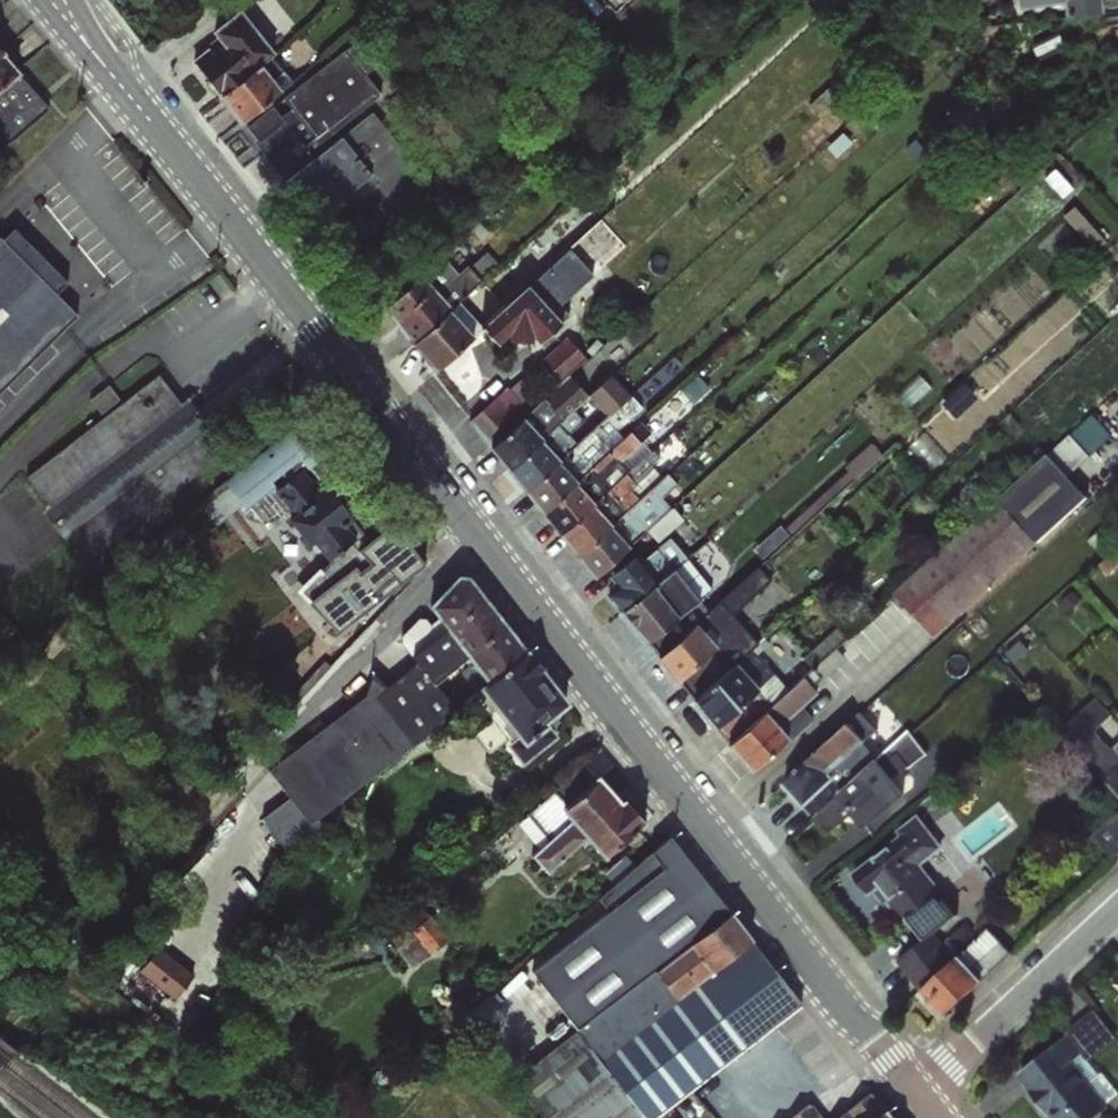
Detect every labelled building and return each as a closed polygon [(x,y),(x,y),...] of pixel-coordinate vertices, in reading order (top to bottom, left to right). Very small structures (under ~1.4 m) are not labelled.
[(881,12),(890,6),(885,0),(871,0),(881,12)] [(1018,9),(1062,4),(1064,18),(1102,13),(1101,0),(1017,0),(1018,9)] [(261,63),(272,55),(274,53),(239,9),(211,32),(218,41),(192,61),(217,97),(261,63)] [(350,156),(338,141),(332,132),(380,94),(364,73),(376,64),(356,39),(282,98),(289,108),(278,116),(271,106),(245,127),(264,151),(280,172),(314,217),(344,193),(365,177),(350,156)] [(17,74),(0,55),(0,88),(17,74)] [(272,55),(261,63),(280,87),(291,79),(272,55)] [(261,63),(217,97),(239,124),(282,89),(280,87),(261,63)] [(17,74),(0,88),(0,144),(45,107),(17,74)] [(827,88),(809,104),(818,114),(836,98),(827,88)] [(372,114),(338,141),(350,156),(365,177),(344,193),(352,204),(379,183),(403,213),(432,191),(372,114)] [(1054,170),(1044,179),(1061,198),(1071,188),(1054,170)] [(1072,206),(1061,216),(1093,252),(1105,242),(1072,206)] [(87,301),(8,221),(0,229),(0,386),(87,301)] [(606,221),(505,315),(535,346),(549,332),(560,343),(547,356),(568,378),(596,351),(575,329),(587,318),(569,300),(628,245),(606,221)] [(404,312),(458,371),(497,336),(442,277),(404,312)] [(212,435),(153,367),(31,473),(93,542),(186,461),(212,435)] [(627,422),(649,401),(617,367),(595,388),(627,422)] [(966,377),(941,399),(952,412),(977,390),(966,377)] [(517,381),(478,414),(615,575),(651,545),(556,433),(573,418),(552,394),(538,406),(517,381)] [(353,632),(442,564),(408,520),(394,531),(310,422),(242,474),(280,524),(298,510),(338,562),(313,580),(353,632)] [(1069,434),(1047,455),(1067,476),(1088,456),(1069,434)] [(788,538),(797,532),(882,454),(871,442),(843,468),(846,471),(780,531),(788,538)] [(1067,476),(1047,455),(894,594),(935,639),(1088,498),(1067,476)] [(846,486),(797,532),(808,545),(817,553),(835,539),(828,529),(859,500),(846,486)] [(797,532),(788,538),(694,622),(732,664),(750,648),(742,639),(754,628),(736,610),(808,545),(797,532)] [(1099,566),(1108,576),(1117,567),(1117,548),(1099,566)] [(531,758),(596,706),(486,571),(408,634),(427,658),(395,684),(391,678),(279,768),(298,792),(269,816),(291,843),(462,705),(460,702),(493,675),(536,728),(518,742),(531,758)] [(827,678),(851,663),(869,651),(858,633),(849,639),(842,629),(809,650),(827,678)] [(756,650),(698,701),(731,740),(790,689),(756,650)] [(812,737),(795,717),(828,689),(816,675),(740,740),(770,774),(812,737)] [(1102,736),(1094,732),(1112,716),(1096,698),(1061,730),(1117,801),(1117,774),(1114,769),(1117,765),(1117,751),(1102,736)] [(862,809),(879,828),(925,788),(910,771),(935,749),(917,728),(893,748),(864,714),(788,779),(834,833),(862,809)] [(1102,736),(1117,751),(1117,725),(1112,730),(1110,728),(1102,736)] [(667,825),(623,769),(576,805),(565,791),(523,823),(559,871),(609,833),(627,856),(667,825)] [(1091,837),(1113,860),(1117,855),(1117,811),(1091,837)] [(818,1003),(750,906),(743,911),(689,833),(608,890),(624,912),(549,965),(592,1027),(531,1070),(564,1117),(653,1117),(818,1003)] [(923,940),(933,932),(957,913),(939,895),(907,921),(923,940)] [(955,959),(959,956),(977,936),(965,924),(942,943),(955,959)] [(985,927),(959,956),(983,980),(1012,953),(985,927)] [(955,959),(933,932),(895,961),(920,992),(955,959)] [(163,948),(146,967),(182,999),(199,980),(163,948)] [(955,959),(920,992),(918,994),(943,1019),(984,981),(983,980),(959,956),(955,959)] [(1073,1062),(1106,1103),(1117,1093),(1101,1072),(1098,1074),(1087,1061),(1115,1038),(1093,1009),(1063,1032),(1066,1035),(1067,1034),(1082,1052),(1073,1062)] [(1066,1035),(1016,1073),(1051,1117),(1094,1117),(1109,1106),(1106,1103),(1073,1062),(1082,1052),(1067,1034),(1066,1035)]
